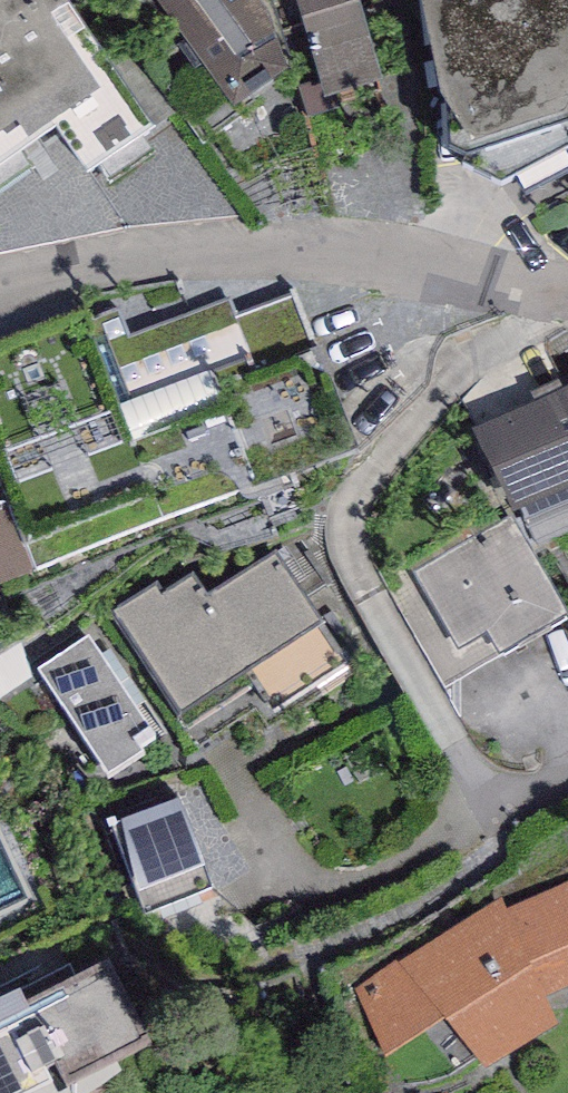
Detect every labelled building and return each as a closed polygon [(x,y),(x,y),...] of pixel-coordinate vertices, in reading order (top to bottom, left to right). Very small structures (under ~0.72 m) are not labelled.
[(211,91),(232,123),(286,87),(276,55),(269,25),(254,0),(151,0),(211,91)] [(326,130),(386,113),(356,0),(290,0),(326,130)] [(530,176),(567,157),(567,0),(427,0),(468,135),(530,176)] [(13,152),(25,172),(99,120),(48,44),(67,35),(46,2),(0,30),(0,161),(13,152)] [(0,342),(0,468),(36,563),(355,440),(299,292),(236,312),(229,297),(130,334),(119,305),(92,316),(87,307),(0,342)] [(514,502),(567,477),(567,375),(561,378),(531,401),(473,423),(512,498),(514,502)] [(567,607),(513,512),(414,572),(458,645),(487,630),(499,648),(567,607)] [(156,582),(111,612),(189,728),(255,684),(271,708),(348,657),(322,618),(324,617),(277,546),(206,593),(192,573),(164,592),(156,582)] [(153,726),(88,631),(38,665),(109,767),(143,743),(138,736),(153,726)] [(180,793),(108,818),(145,910),(216,883),(180,793)] [(352,988),(386,1052),(444,1014),(486,1063),(558,1017),(545,991),(567,981),(567,880),(508,906),(501,895),(401,959),(398,955),(352,988)] [(52,1076),(42,1061),(56,1054),(71,1080),(151,1037),(109,953),(26,993),(19,979),(0,988),(0,1092),(19,1092),(52,1076)]
